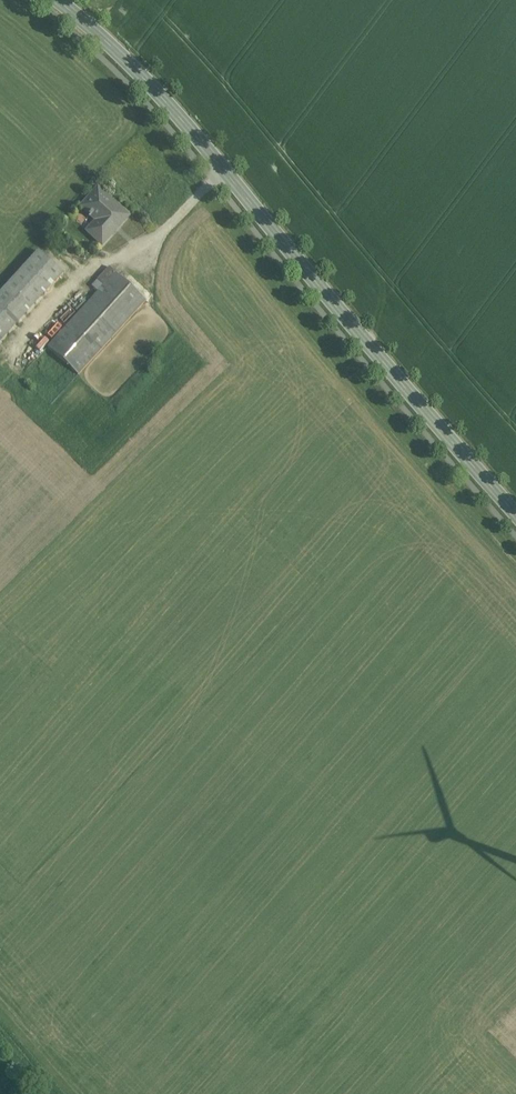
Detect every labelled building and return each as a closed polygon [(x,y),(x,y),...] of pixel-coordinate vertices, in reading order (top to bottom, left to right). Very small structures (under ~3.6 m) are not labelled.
[(127,216),(98,189),(82,206),(90,215),(89,216),(91,217),(94,214),(99,219),(87,231),(102,245),(116,230),(114,229),(127,216)] [(63,274),(39,252),(29,262),(54,284),(63,274)] [(29,262),(0,295),(0,343),(54,284),(29,262)] [(108,267),(97,280),(103,286),(47,348),(78,376),(145,301),(108,267)]
